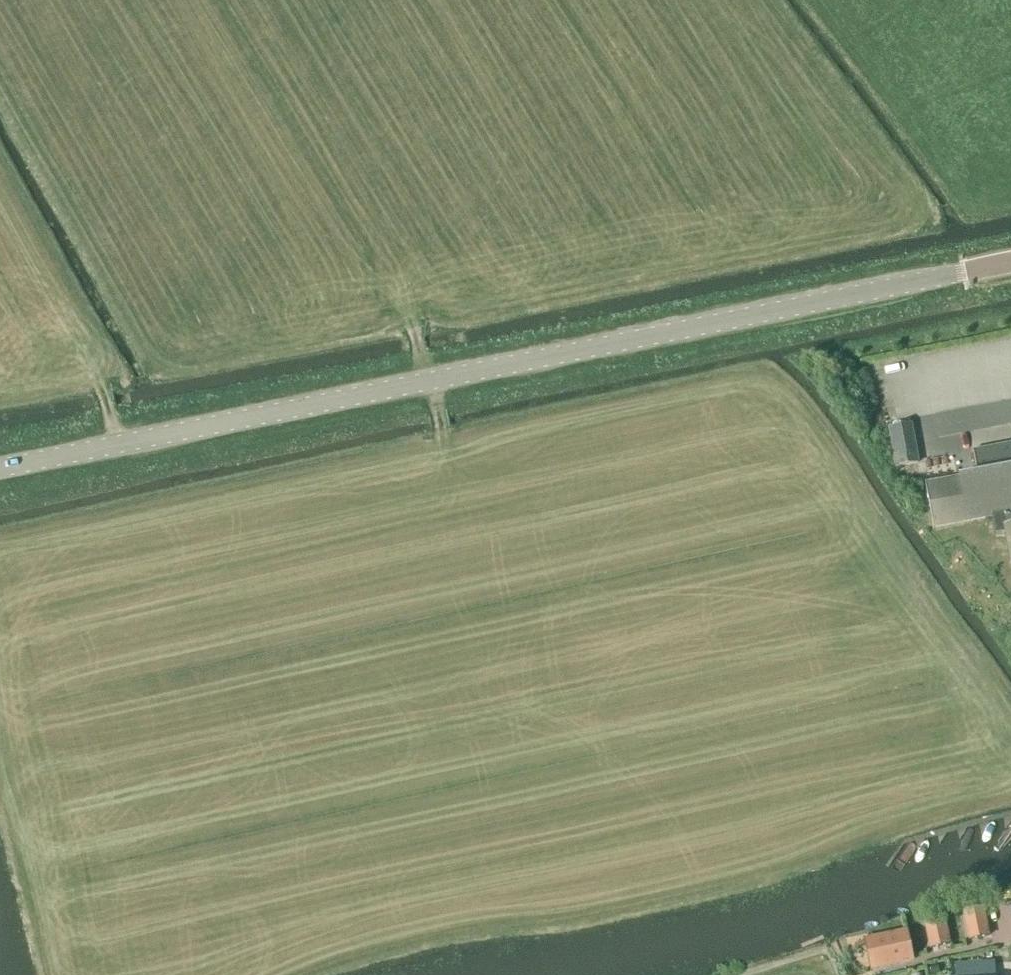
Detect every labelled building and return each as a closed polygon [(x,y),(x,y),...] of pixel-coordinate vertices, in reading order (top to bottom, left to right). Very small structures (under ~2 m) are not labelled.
[(896,467),(918,464),(911,424),(889,428),(896,467)] [(973,451),(977,474),(925,484),(933,528),(1003,515),(1010,561),(1010,444),(973,451)] [(970,940),(989,936),(984,914),(965,918),(970,940)] [(931,949),(949,945),(944,923),(926,927),(931,949)] [(907,933),(870,941),(876,968),(912,960),(907,933)] [(994,962),(960,965),(960,974),(995,974),(994,962)]
